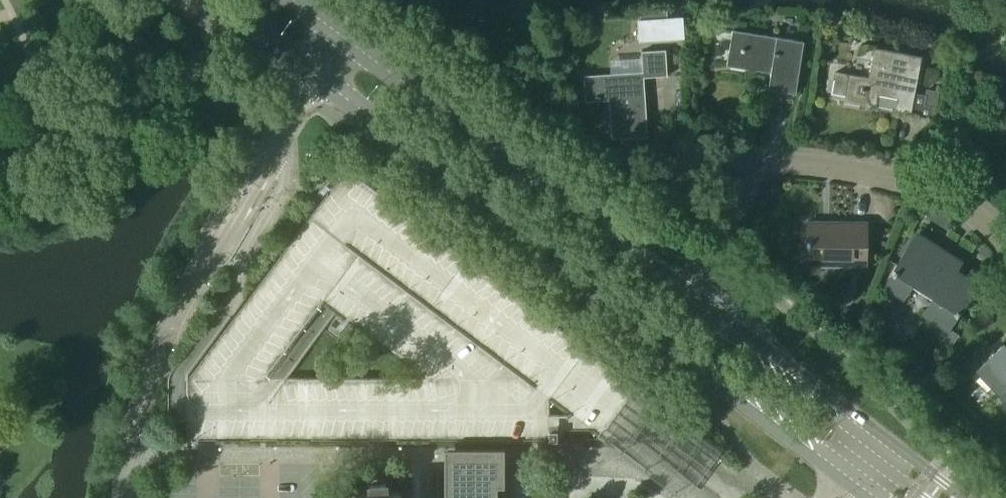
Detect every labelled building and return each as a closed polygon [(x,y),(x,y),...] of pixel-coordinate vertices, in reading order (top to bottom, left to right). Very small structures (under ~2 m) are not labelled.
[(636,36),(663,34),(660,11),(634,13),(636,36)] [(804,42),(733,31),(727,65),(771,72),(768,89),(795,93),(804,42)] [(630,62),(630,46),(615,47),(615,62),(630,62)] [(874,46),(869,78),(836,72),(832,93),(845,95),(844,102),(876,108),(878,95),(897,99),(895,112),(928,118),(934,106),(922,104),(924,94),(915,92),(921,55),(874,46)] [(643,72),(584,76),(586,97),(610,96),(613,139),(647,137),(643,78),(668,76),(666,50),(642,52),(643,72)] [(347,174),(345,175),(344,175),(343,175),(342,176),(341,176),(340,177),(339,178),(338,178),(337,179),(336,180),(335,181),(334,182),(334,183),(333,183),(330,187),(331,188),(328,192),(327,191),(317,205),(244,302),(186,378),(186,420),(186,441),(187,441),(193,441),(198,441),(206,441),(207,441),(215,441),(540,441),(541,441),(541,440),(541,430),(558,430),(558,440),(558,441),(559,441),(564,441),(565,441),(570,441),(581,441),(605,441),(605,440),(606,440),(606,438),(610,433),(620,441),(630,441),(632,441),(641,441),(641,440),(642,440),(642,438),(652,437),(668,437),(668,438),(668,440),(669,440),(669,441),(677,441),(678,441),(679,441),(680,441),(681,440),(682,440),(683,440),(684,439),(685,439),(685,438),(686,437),(687,436),(687,435),(688,434),(688,433),(688,432),(688,431),(689,430),(689,429),(688,428),(688,427),(688,426),(688,425),(687,425),(687,424),(686,423),(685,422),(684,421),(683,420),(363,179),(362,178),(361,177),(360,177),(359,176),(357,175),(356,175),(355,175),(354,174),(353,174),(351,174),(350,174),(349,174),(348,174),(347,174)] [(867,222),(807,222),(807,265),(866,266),(867,222)] [(960,261),(916,233),(886,281),(907,294),(914,283),(935,296),(924,314),(947,329),(976,283),(955,270),(960,261)] [(724,275),(712,266),(709,270),(720,279),(724,275)] [(743,289),(731,280),(728,284),(740,293),(743,289)] [(976,371),(1005,402),(1005,346),(1004,344),(976,371)] [(558,440),(558,430),(541,430),(541,440),(558,440)] [(505,462),(505,455),(505,448),(445,448),(445,454),(445,462),(445,497),(505,497),(505,462)] [(401,490),(394,491),(387,491),(386,482),(370,484),(370,492),(364,493),(356,494),(356,497),(402,497),(401,490)]
